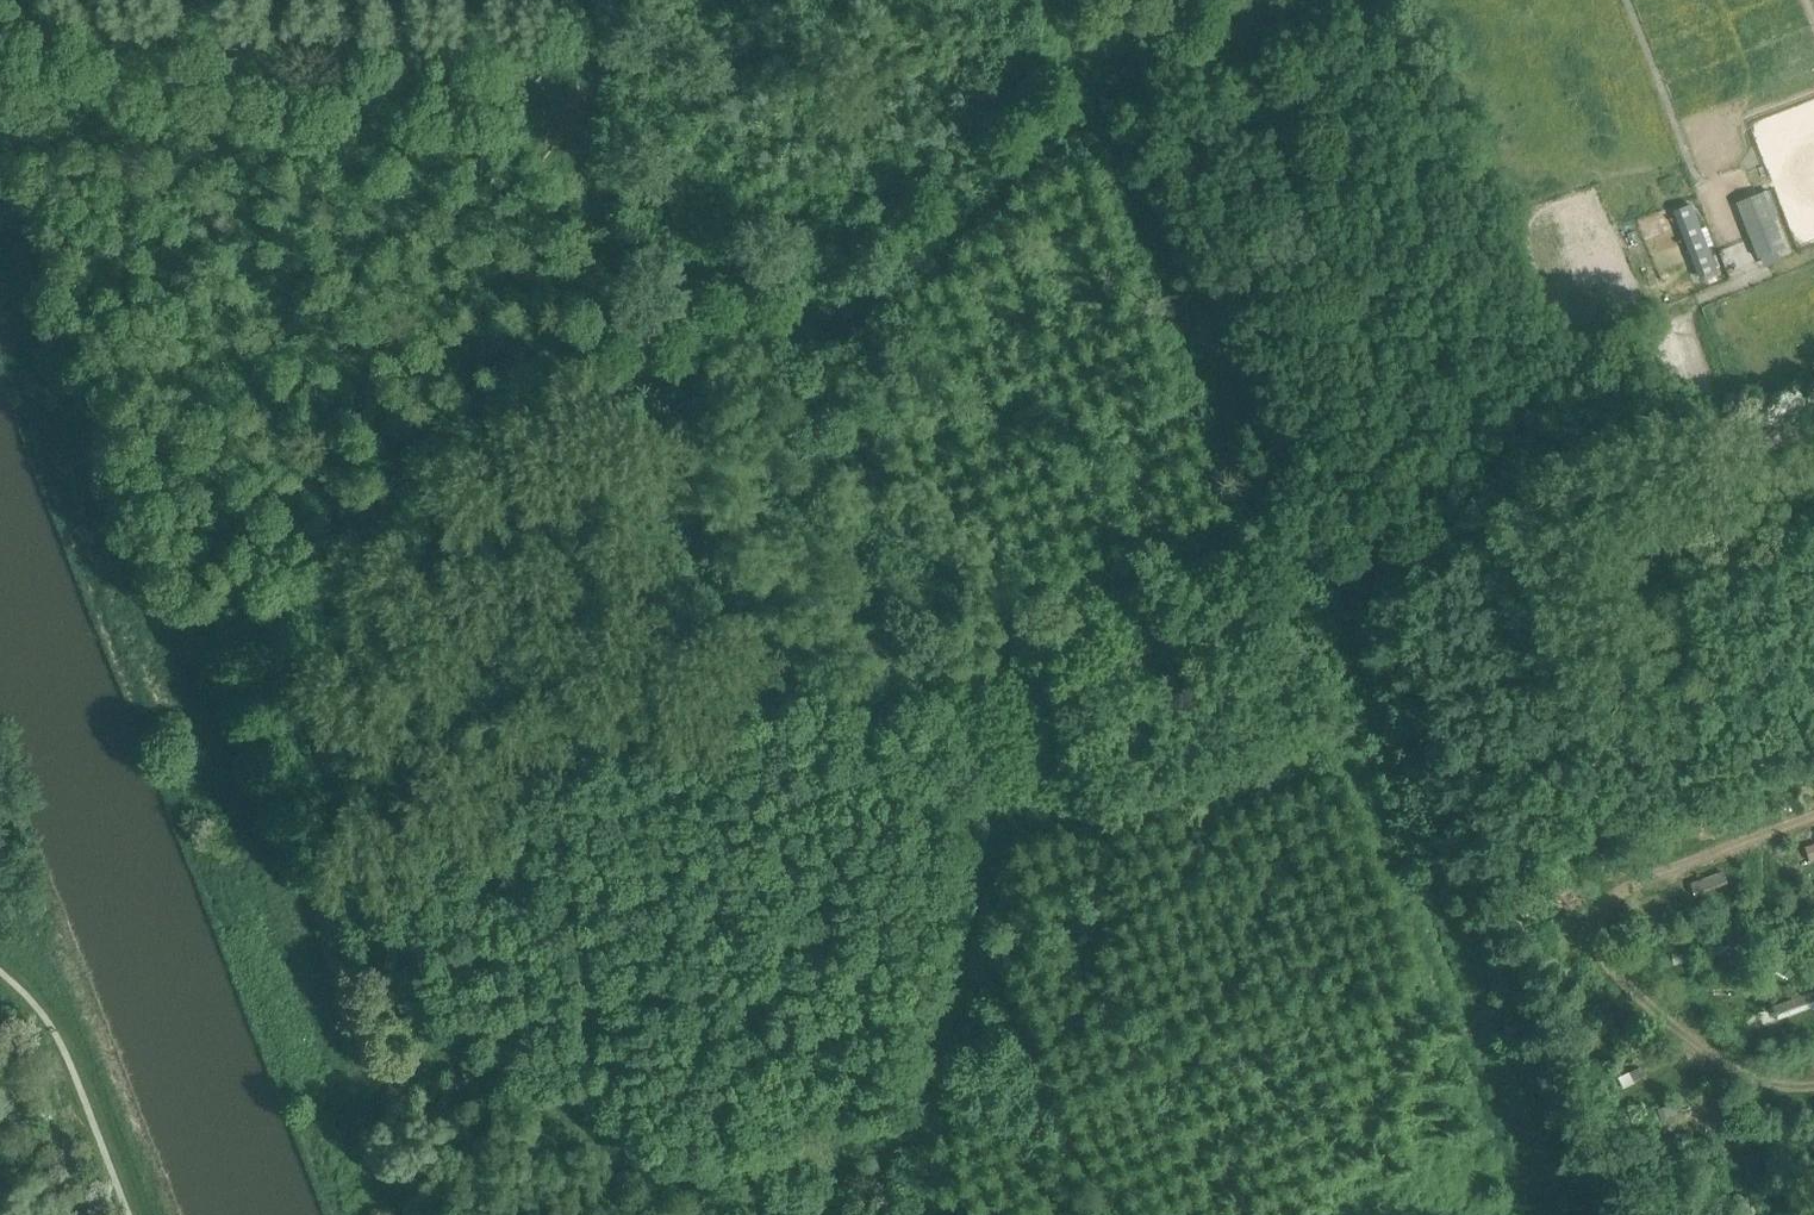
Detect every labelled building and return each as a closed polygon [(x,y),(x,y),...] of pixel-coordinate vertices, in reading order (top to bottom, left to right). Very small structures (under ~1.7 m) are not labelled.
[(1762,193),(1735,204),(1757,259),(1783,248),(1762,193)] [(1689,275),(1707,268),(1693,233),(1675,239),(1689,275)] [(1783,1021),(1813,1011),(1813,991),(1778,1003),(1783,1021)] [(1611,1075),(1619,1092),(1636,1085),(1629,1067),(1611,1075)]
